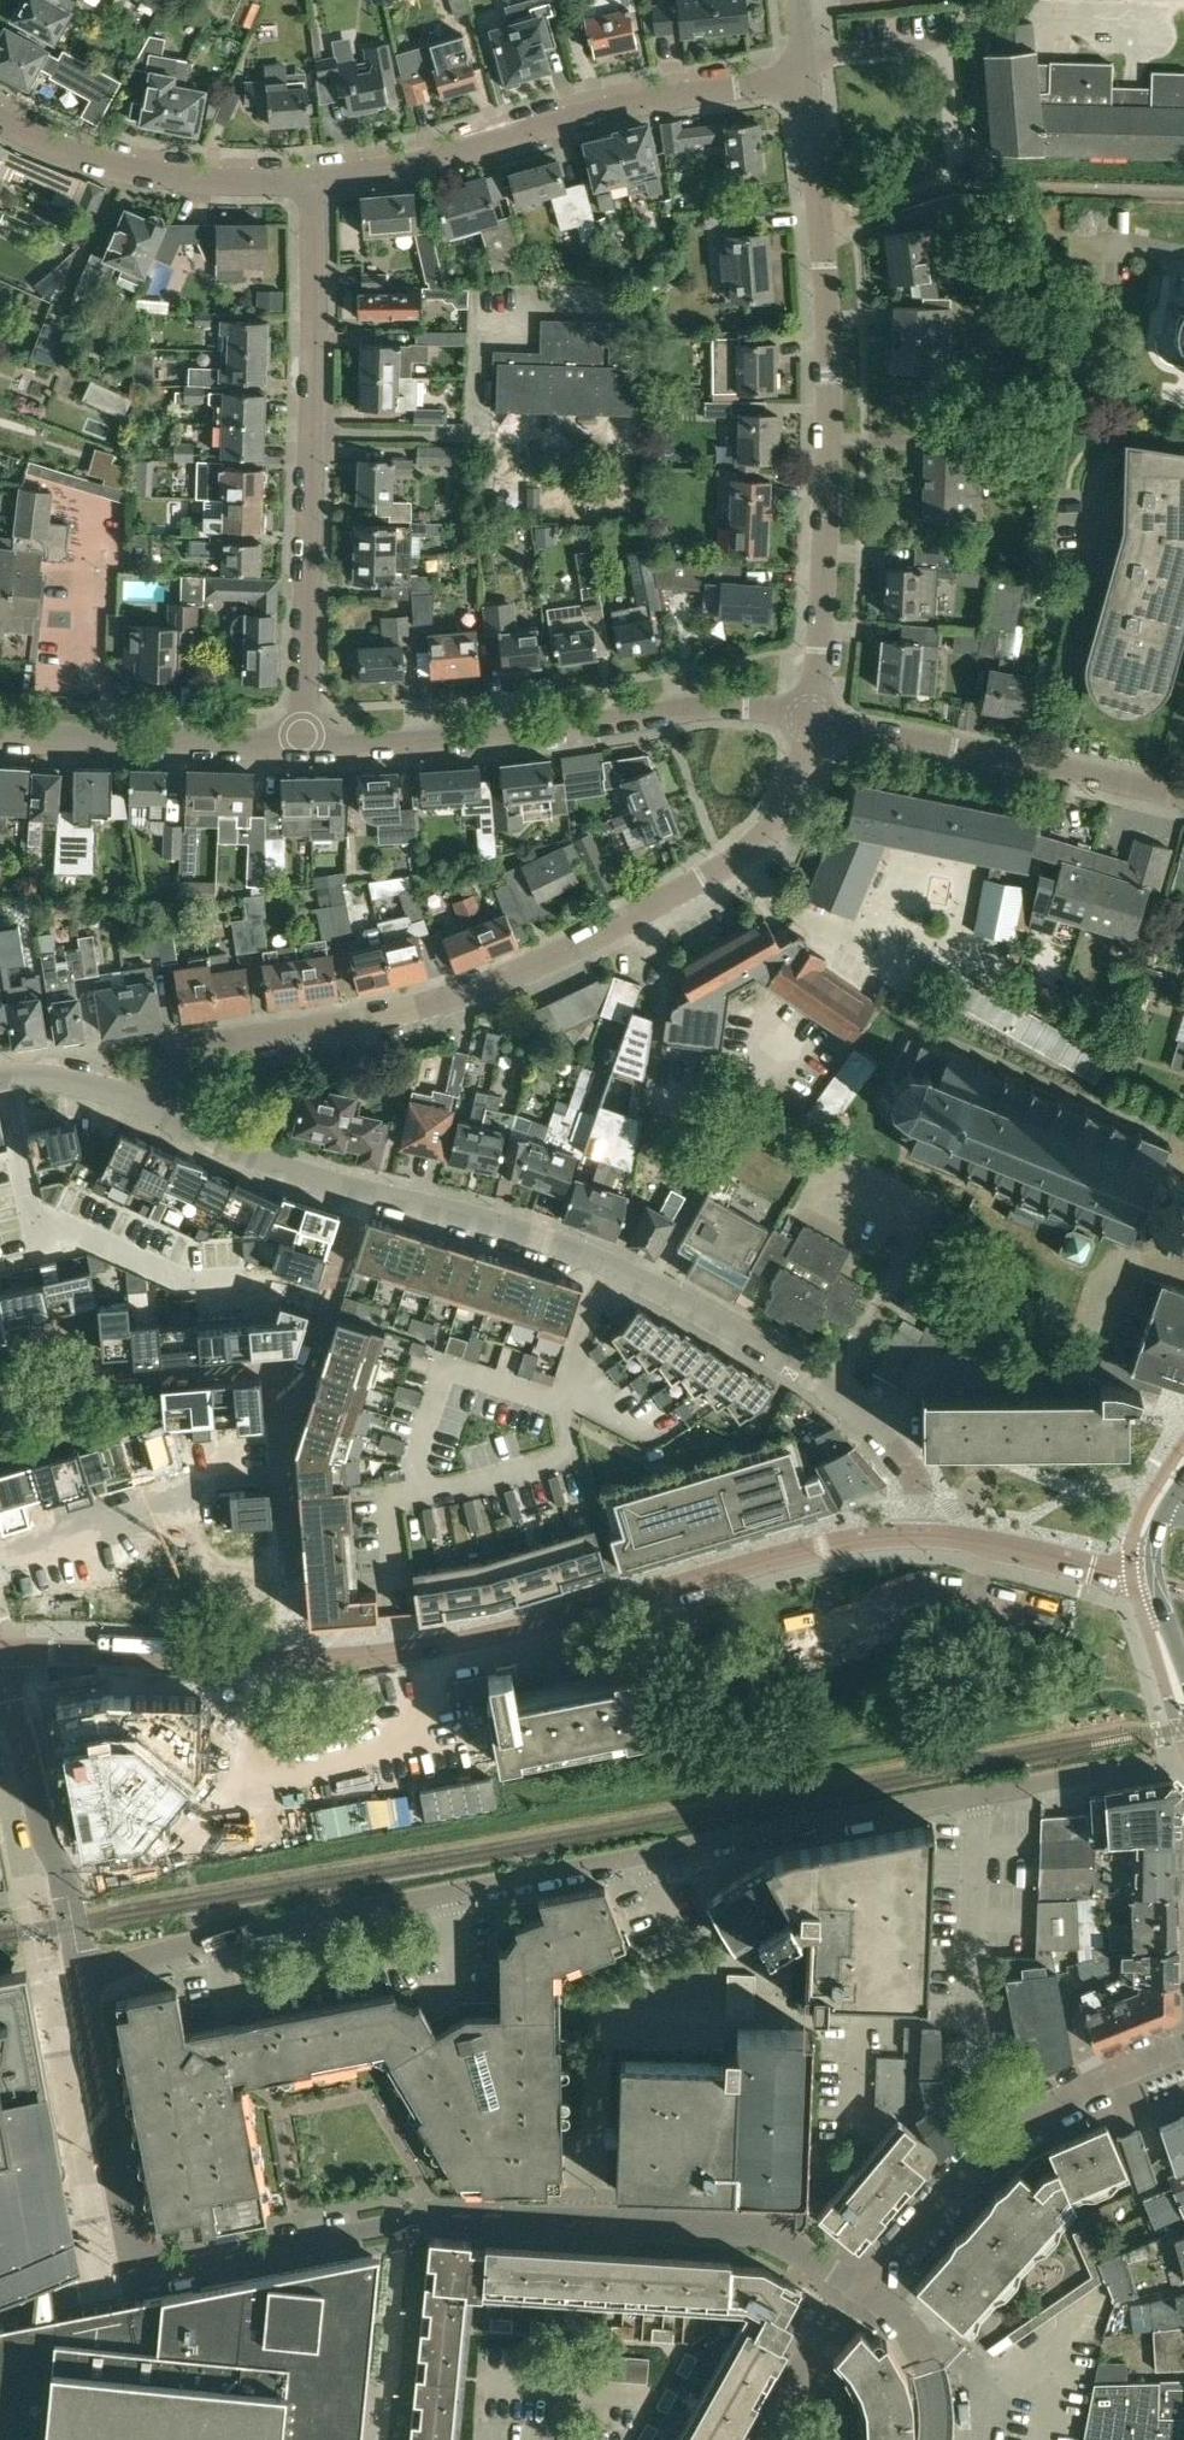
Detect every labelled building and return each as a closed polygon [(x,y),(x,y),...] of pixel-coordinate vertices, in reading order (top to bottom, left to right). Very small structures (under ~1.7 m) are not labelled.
[(22,2),(16,2),(13,8),(14,15),(12,19),(55,41),(73,8),(108,27),(114,17),(82,0),(23,0),(22,2)] [(250,0),(240,0),(232,20),(252,28),(261,4),(250,0)] [(455,16),(469,12),(466,0),(450,0),(455,16)] [(529,74),(541,70),(547,69),(543,53),(544,53),(544,52),(543,52),(542,50),(556,46),(548,16),(556,14),(552,0),(539,0),(543,16),(511,25),(492,31),(504,71),(500,73),(505,88),(520,84),(518,77),(529,74)] [(635,44),(628,9),(633,8),(632,0),(593,0),(597,15),(584,18),(589,41),(592,40),(595,52),(635,44)] [(655,34),(681,32),(681,35),(747,28),(744,0),(677,0),(678,2),(652,5),(655,34)] [(1152,74),(1151,89),(1111,88),(1112,63),(1055,61),(1054,68),(1036,68),(1032,21),(996,24),(998,50),(994,50),(991,25),(985,25),(988,51),(984,51),(992,152),(1183,158),(1183,75),(1152,74)] [(28,84),(37,66),(51,73),(50,75),(91,98),(83,113),(98,122),(121,80),(66,50),(61,58),(33,43),(34,41),(21,33),(19,36),(7,29),(0,41),(0,69),(28,84)] [(464,33),(396,52),(410,104),(426,100),(423,87),(437,82),(442,97),(478,86),(464,33)] [(143,122),(164,125),(172,85),(174,72),(177,57),(162,54),(165,38),(150,36),(133,67),(151,70),(146,102),(134,100),(131,118),(143,120),(143,122)] [(317,59),(320,75),(335,72),(338,92),(345,91),(349,108),(388,100),(385,82),(395,80),(388,41),(362,47),(364,60),(357,61),(356,58),(352,59),(349,44),(334,47),(335,55),(317,59)] [(174,72),(172,85),(164,125),(179,128),(181,133),(191,135),(193,131),(198,132),(205,90),(183,86),(188,59),(177,57),(174,72)] [(271,124),(310,121),(308,87),(288,89),(287,81),(287,65),(266,66),(267,82),(265,82),(245,84),(246,102),(260,101),(261,115),(270,114),(271,124)] [(228,126),(241,95),(228,89),(215,120),(228,126)] [(680,127),(679,118),(660,121),(664,152),(682,150),(681,142),(725,138),(729,171),(761,168),(761,164),(763,164),(762,151),(760,151),(757,121),(726,125),(725,123),(680,127)] [(646,125),(615,133),(625,176),(626,180),(629,193),(648,189),(648,192),(650,198),(658,196),(657,192),(661,191),(657,176),(658,176),(650,139),(650,136),(649,136),(646,125)] [(626,180),(625,176),(615,133),(598,137),(599,141),(585,144),(588,154),(587,154),(592,176),(597,195),(598,195),(601,209),(605,208),(606,212),(614,210),(608,184),(626,180)] [(4,180),(9,167),(57,189),(52,202),(69,209),(82,179),(72,175),(54,169),(35,161),(26,158),(20,155),(9,150),(0,146),(0,178),(4,180)] [(577,225),(581,242),(599,237),(584,183),(565,188),(558,160),(510,173),(512,184),(504,186),(509,205),(550,194),(560,230),(577,225)] [(496,220),(484,177),(466,182),(467,186),(435,195),(441,216),(430,219),(436,238),(465,229),(466,234),(479,230),(492,275),(510,269),(514,282),(532,281),(526,264),(512,215),(496,220)] [(91,221),(106,189),(90,182),(76,214),(91,221)] [(988,194),(963,193),(949,193),(925,200),(933,227),(884,234),(890,283),(935,277),(935,276),(942,275),(939,254),(965,250),(964,239),(965,239),(965,234),(963,234),(962,223),(953,224),(994,213),(988,194)] [(413,199),(412,195),(359,199),(362,235),(414,231),(414,234),(432,232),(424,198),(413,199)] [(673,214),(671,198),(660,200),(662,216),(673,214)] [(770,295),(768,271),(764,272),(763,252),(766,252),(765,233),(742,234),(739,206),(704,209),(705,221),(706,227),(726,226),(728,251),(720,251),(722,276),(724,299),(731,298),(750,297),(751,302),(767,301),(767,295),(770,295)] [(90,259),(80,283),(76,292),(90,298),(100,302),(117,263),(125,266),(120,278),(140,287),(154,256),(167,225),(165,225),(162,217),(156,214),(148,217),(145,216),(146,218),(136,214),(136,213),(129,210),(124,212),(121,219),(123,219),(120,225),(118,225),(110,243),(113,244),(104,265),(90,259)] [(167,224),(167,225),(154,256),(170,263),(179,242),(200,242),(206,256),(207,259),(219,260),(219,265),(216,265),(216,280),(244,280),(244,275),(248,275),(248,265),(268,265),(267,224),(167,224)] [(604,270),(600,255),(585,260),(589,274),(604,270)] [(1068,263),(1067,290),(1093,291),(1094,264),(1068,263)] [(57,266),(35,284),(45,297),(67,278),(57,266)] [(362,273),(362,288),(388,288),(388,273),(362,273)] [(430,283),(431,288),(445,288),(443,280),(430,283)] [(423,317),(423,298),(445,298),(445,288),(431,288),(423,288),(423,293),(358,293),(358,316),(423,317)] [(949,372),(950,308),(954,308),(954,298),(922,297),(922,306),(894,306),(893,371),(949,372)] [(195,312),(195,325),(210,325),(211,312),(195,312)] [(33,353),(61,365),(57,324),(46,319),(33,353)] [(603,346),(623,347),(624,323),(541,320),(541,322),(546,322),(545,351),(498,349),(496,410),(498,410),(498,407),(635,412),(635,416),(638,416),(640,366),(602,365),(603,346)] [(224,349),(271,351),(271,335),(267,335),(268,322),(223,321),(223,332),(224,332),(224,349)] [(416,344),(444,344),(444,331),(416,331),(416,344)] [(713,393),(738,392),(774,392),(773,357),(776,357),(776,344),(738,345),(738,336),(712,337),(713,393)] [(362,345),(361,375),(410,377),(411,359),(411,346),(362,345)] [(271,367),(271,351),(224,349),(224,368),(189,367),(189,386),(204,386),(222,386),(222,380),(266,381),(266,367),(271,367)] [(417,377),(410,377),(361,375),(360,406),(416,408),(417,377)] [(90,381),(83,399),(123,416),(130,398),(90,381)] [(204,386),(189,386),(185,385),(185,391),(176,391),(176,403),(204,403),(204,386)] [(224,419),(224,422),(247,423),(247,424),(264,425),(265,393),(225,391),(224,404),(215,405),(215,418),(224,419)] [(735,439),(735,461),(735,470),(759,470),(759,469),(756,469),(756,461),(777,461),(777,415),(765,415),(765,401),(704,401),(704,415),(741,414),(741,439),(735,439)] [(415,422),(442,422),(442,409),(415,408),(415,422)] [(263,457),(264,425),(247,424),(247,423),(224,422),(224,425),(214,427),(214,440),(223,441),(223,455),(263,457)] [(979,519),(981,436),(946,435),(946,453),(927,452),(925,517),(979,519)] [(194,463),(195,442),(174,441),(173,461),(194,463)] [(1125,517),(1125,529),(1183,538),(1183,453),(1128,445),(1127,450),(1127,476),(1123,475),(1123,477),(1131,478),(1128,497),(1126,497),(1125,517)] [(451,463),(451,447),(417,446),(417,462),(451,463)] [(412,474),(413,460),(393,459),(393,461),(360,460),(358,501),(376,501),(376,515),(389,515),(389,520),(411,521),(412,503),(391,502),(392,473),(412,474)] [(136,477),(152,478),(153,461),(136,460),(136,477)] [(204,498),(224,499),(262,500),(263,469),(222,468),(222,461),(198,461),(197,498),(204,498)] [(26,473),(124,503),(127,491),(29,462),(26,473)] [(111,464),(105,483),(122,488),(127,469),(111,464)] [(729,489),(729,515),(731,515),(730,554),(766,555),(767,480),(747,480),(729,480),(729,489)] [(21,488),(16,540),(0,539),(0,638),(5,638),(6,627),(34,630),(36,612),(39,613),(43,572),(41,572),(42,563),(43,554),(53,555),(67,544),(69,523),(48,520),(51,491),(21,488)] [(540,511),(540,491),(528,491),(527,510),(540,511)] [(262,512),(262,500),(224,499),(204,498),(203,521),(196,521),(196,519),(167,519),(167,533),(212,534),(213,529),(264,530),(264,512),(262,512)] [(356,526),(355,556),(411,557),(412,536),(430,536),(430,524),(409,523),(409,527),(356,526)] [(1103,607),(1102,610),(1126,613),(1163,618),(1173,619),(1177,605),(1183,606),(1183,538),(1125,529),(1117,559),(1118,560),(1115,579),(1107,578),(1107,579),(1111,579),(1103,607)] [(153,535),(147,534),(133,534),(132,572),(141,572),(142,563),(151,564),(153,535)] [(259,572),(260,542),(192,540),(191,555),(224,556),(223,571),(259,572)] [(889,567),(885,612),(936,615),(939,575),(957,576),(959,547),(919,545),(918,569),(889,567)] [(629,553),(635,587),(646,586),(649,604),(610,610),(617,654),(621,654),(621,657),(634,655),(633,652),(656,648),(650,610),(661,608),(657,587),(653,557),(651,549),(629,553)] [(355,584),(383,584),(382,599),(408,599),(408,590),(410,591),(427,591),(428,590),(429,578),(410,577),(411,557),(355,556),(355,584)] [(720,615),(768,619),(771,587),(732,584),(734,563),(653,557),(657,587),(669,588),(669,585),(704,588),(703,603),(721,605),(720,615)] [(981,569),(979,585),(988,586),(989,570),(981,569)] [(994,574),(991,592),(979,653),(999,657),(1011,660),(1017,661),(1024,626),(1016,625),(1025,580),(994,574)] [(176,678),(177,653),(196,653),(198,604),(204,598),(204,576),(182,575),(181,603),(177,603),(169,610),(169,626),(126,625),(125,657),(128,657),(127,673),(140,674),(140,677),(176,678)] [(241,641),(244,642),(243,679),(275,680),(277,599),(270,598),(270,577),(205,576),(204,594),(246,596),(245,613),(243,613),(240,614),(238,615),(236,616),(234,618),(233,620),(233,621),(232,622),(231,624),(231,626),(231,629),(231,631),(232,634),(234,636),(236,638),(238,640),(241,641)] [(558,662),(562,661),(563,664),(580,662),(580,659),(597,656),(593,629),(605,627),(599,584),(581,587),(583,603),(550,608),(558,662)] [(412,617),(414,644),(415,652),(429,651),(431,675),(459,673),(461,675),(474,674),(475,671),(479,671),(476,630),(432,633),(431,623),(434,591),(427,591),(410,591),(412,617)] [(502,668),(525,666),(526,668),(537,667),(537,664),(541,664),(537,629),(517,632),(514,602),(482,606),(486,636),(498,634),(502,668)] [(1156,700),(1159,697),(1162,693),(1165,689),(1167,684),(1168,680),(1183,624),(1183,621),(1173,619),(1163,618),(1126,613),(1102,610),(1089,658),(1088,663),(1087,667),(1087,672),(1088,677),(1089,681),(1091,686),(1093,690),(1096,694),(1099,698),(1103,701),(1107,704),(1111,706),(1116,708),(1121,709),(1126,710),(1130,710),(1135,710),(1140,709),(1146,706),(1151,704),(1156,700)] [(400,645),(414,644),(412,617),(381,619),(383,647),(350,649),(352,680),(402,677),(400,645)] [(875,684),(878,684),(878,687),(934,693),(940,627),(902,623),(900,640),(882,639),(879,669),(876,668),(875,684)] [(1017,661),(1011,660),(999,657),(996,670),(990,669),(982,708),(1001,712),(1001,715),(1015,717),(1015,715),(1024,716),(1031,676),(1015,673),(1017,661)] [(561,758),(565,783),(603,777),(605,788),(623,785),(633,811),(664,799),(648,758),(608,764),(606,752),(561,758)] [(504,794),(490,795),(493,829),(523,827),(521,812),(528,812),(533,800),(550,799),(551,814),(568,812),(565,783),(550,784),(548,761),(539,761),(539,760),(528,761),(528,762),(502,764),(504,794)] [(5,826),(6,815),(4,811),(27,813),(29,766),(0,765),(0,826),(5,826)] [(74,811),(58,810),(57,818),(57,827),(55,864),(77,865),(89,866),(91,823),(91,813),(109,813),(109,816),(126,816),(123,793),(111,793),(111,769),(75,768),(74,811)] [(478,768),(436,772),(436,771),(424,772),(420,773),(421,787),(413,788),(414,801),(461,798),(462,814),(480,813),(481,827),(477,827),(479,861),(496,860),(493,829),(490,795),(489,782),(479,783),(478,768)] [(57,818),(58,810),(60,773),(56,773),(53,769),(48,769),(46,772),(33,771),(28,844),(40,844),(41,817),(57,818)] [(164,820),(166,770),(131,769),(129,815),(150,815),(151,820),(152,823),(154,825),(157,827),(159,828),(163,829),(162,857),(177,857),(178,823),(163,823),(163,820),(164,820)] [(182,824),(178,823),(177,857),(180,857),(179,872),(196,872),(197,824),(200,824),(200,810),(219,810),(220,771),(186,770),(185,832),(181,831),(182,824)] [(251,772),(220,771),(219,810),(236,810),(234,855),(249,855),(251,772)] [(359,776),(360,805),(361,808),(362,810),(363,812),(365,814),(366,816),(368,818),(371,819),(373,820),(375,821),(380,821),(380,829),(391,829),(392,843),(416,841),(414,811),(399,812),(397,774),(359,776)] [(342,776),(311,777),(311,827),(311,834),(311,836),(341,835),(342,820),(342,776)] [(311,834),(311,827),(311,777),(281,777),(281,799),(263,799),(264,836),(282,836),(282,834),(311,834)] [(1026,868),(1029,852),(1041,856),(1046,838),(1033,834),(1035,821),(889,791),(890,785),(891,780),(879,777),(878,782),(877,788),(855,784),(846,828),(838,827),(807,898),(849,916),(883,839),(991,861),(987,878),(985,878),(975,933),(1012,940),(1008,959),(1021,961),(1028,924),(1027,924),(1034,889),(1023,887),(1023,886),(999,881),(1002,863),(1026,868)] [(676,831),(664,799),(633,811),(610,820),(614,831),(629,825),(630,828),(638,825),(644,843),(676,831)] [(1058,841),(1046,838),(1041,856),(1060,862),(1055,877),(1037,872),(1034,889),(1027,924),(1028,924),(1052,931),(1057,914),(1133,937),(1148,888),(1156,891),(1169,848),(1136,838),(1129,863),(1058,841)] [(509,884),(519,908),(525,921),(550,911),(544,896),(577,881),(570,866),(581,861),(573,843),(523,865),(523,864),(503,872),(509,884)] [(616,885),(603,859),(587,867),(600,893),(616,885)] [(316,887),(327,886),(343,884),(341,870),(311,876),(314,888),(316,887)] [(37,876),(22,875),(22,893),(36,893),(37,876)] [(461,899),(472,895),(466,878),(455,882),(461,899)] [(332,904),(330,905),(337,937),(353,934),(343,884),(327,886),(330,902),(331,901),(332,904)] [(503,914),(473,926),(485,958),(518,945),(504,914),(519,908),(509,884),(493,891),(503,914)] [(327,886),(316,887),(319,904),(330,902),(327,886)] [(378,923),(378,926),(383,944),(392,982),(426,974),(417,937),(428,933),(413,888),(396,892),(404,916),(390,919),(378,923)] [(243,896),(246,919),(251,951),(266,948),(262,917),(267,916),(263,893),(243,896)] [(461,899),(468,915),(479,910),(472,895),(461,899)] [(457,919),(468,915),(461,899),(451,903),(457,919)] [(322,940),(337,937),(330,905),(316,908),(322,940)] [(764,917),(719,943),(741,983),(756,975),(849,1038),(872,1004),(845,985),(846,984),(820,964),(823,958),(804,945),(805,942),(805,940),(803,938),(801,937),(795,935),(793,935),(789,936),(783,928),(773,932),(764,917)] [(236,953),(251,951),(246,919),(231,921),(236,953)] [(40,1007),(45,1006),(39,975),(21,978),(22,984),(11,986),(7,967),(23,964),(23,966),(24,966),(18,925),(16,925),(17,928),(0,931),(0,968),(13,1046),(16,1046),(20,1048),(27,1047),(30,1043),(46,1041),(43,1022),(40,1007)] [(392,982),(383,944),(378,926),(363,930),(365,937),(348,941),(352,952),(350,952),(359,990),(392,982)] [(442,940),(455,971),(485,958),(473,926),(442,940)] [(157,931),(157,935),(162,964),(178,961),(172,929),(157,931)] [(49,1005),(51,1005),(57,1040),(63,1039),(63,1040),(67,1039),(67,1041),(80,1039),(80,1037),(83,1036),(74,978),(83,976),(77,936),(76,931),(63,934),(68,968),(58,970),(55,952),(41,954),(49,1005)] [(77,936),(83,976),(99,974),(92,933),(77,936)] [(162,964),(157,935),(142,937),(147,967),(162,964)] [(727,991),(741,983),(719,943),(675,969),(682,985),(671,992),(677,1002),(674,1004),(672,1007),(670,1011),(670,1015),(671,1018),(665,1017),(662,1038),(720,1047),(727,991)] [(296,961),(302,1001),(337,995),(329,945),(315,947),(317,958),(296,961)] [(302,1001),(296,961),(294,946),(264,951),(266,965),(263,966),(270,1005),(302,1001)] [(236,1011),(238,1011),(237,1010),(250,1008),(245,968),(230,970),(227,952),(208,955),(217,1014),(218,1014),(217,1013),(236,1010),(236,1011)] [(216,1014),(217,1014),(208,955),(189,958),(190,967),(176,969),(183,1018),(196,1016),(196,1018),(197,1018),(197,1016),(216,1013),(216,1014)] [(932,956),(918,982),(1096,1083),(1110,1057),(932,956)] [(126,986),(133,1031),(146,1029),(148,1026),(161,1024),(152,973),(140,975),(142,983),(126,986)] [(606,996),(613,974),(598,981),(585,988),(598,1015),(599,1014),(600,1011),(606,996)] [(599,1014),(626,1025),(632,1009),(640,984),(613,974),(606,996),(600,1011),(599,1014)] [(95,983),(103,1033),(116,1031),(119,1033),(133,1031),(126,986),(109,989),(107,981),(95,983)] [(598,1015),(585,988),(573,994),(585,1020),(598,1015)] [(585,1020),(573,994),(561,999),(574,1026),(585,1020)] [(574,1026),(561,999),(548,1005),(561,1032),(574,1026)] [(561,1032),(548,1005),(536,1011),(535,1014),(547,1038),(561,1032)] [(520,1011),(507,1008),(504,1026),(517,1029),(520,1011)] [(651,1016),(632,1009),(626,1025),(612,1067),(643,1078),(651,1016)] [(481,1059),(495,1062),(501,1033),(487,1031),(481,1059)] [(1178,1039),(1170,1064),(1183,1068),(1183,1041),(1178,1039)] [(1063,1231),(1064,1234),(1060,1244),(1058,1243),(1057,1246),(1058,1246),(1058,1248),(1060,1255),(1064,1257),(1062,1258),(1076,1263),(1076,1262),(1080,1264),(1085,1261),(1086,1259),(1085,1256),(1090,1245),(1091,1244),(1093,1240),(1092,1237),(1095,1230),(1097,1232),(1099,1227),(1115,1234),(1113,1240),(1125,1245),(1127,1239),(1137,1243),(1138,1246),(1141,1246),(1140,1243),(1150,1239),(1153,1241),(1155,1240),(1154,1235),(1158,1224),(1176,1231),(1174,1234),(1182,1237),(1183,1234),(1183,1235),(1183,1180),(1170,1175),(1172,1170),(1169,1163),(1163,1160),(1167,1151),(1169,1151),(1171,1148),(1166,1146),(1168,1143),(1163,1141),(1161,1144),(1137,1135),(1139,1131),(1136,1130),(1135,1133),(1131,1132),(1132,1129),(1116,1122),(1114,1125),(1110,1123),(1112,1120),(1109,1118),(1108,1122),(1084,1112),(1086,1108),(1082,1106),(1080,1110),(1056,1100),(1058,1097),(1055,1096),(1054,1099),(1051,1098),(1052,1096),(1035,1089),(1033,1092),(1029,1090),(1031,1086),(1028,1085),(1026,1089),(1004,1080),(1005,1076),(1002,1075),(1001,1079),(977,1069),(979,1065),(975,1063),(973,1067),(909,1040),(893,1076),(891,1076),(890,1079),(894,1083),(889,1094),(884,1094),(884,1097),(888,1097),(891,1109),(887,1112),(890,1115),(895,1113),(902,1120),(900,1126),(902,1127),(900,1131),(913,1137),(908,1148),(936,1160),(934,1164),(938,1165),(940,1162),(963,1172),(962,1176),(964,1177),(966,1173),(988,1182),(986,1186),(991,1188),(993,1184),(997,1186),(995,1189),(1011,1196),(1012,1192),(1016,1193),(1014,1197),(1018,1199),(1020,1195),(1042,1204),(1041,1208),(1044,1210),(1046,1205),(1070,1215),(1068,1219),(1070,1220),(1067,1228),(1064,1229),(1063,1231)] [(846,1056),(868,1072),(875,1063),(853,1046),(846,1056)] [(412,1090),(400,1147),(422,1151),(422,1149),(441,1153),(444,1138),(453,1099),(457,1100),(468,1053),(455,1051),(446,1092),(433,1089),(431,1095),(412,1090)] [(846,1056),(837,1068),(860,1084),(868,1072),(846,1056)] [(852,1095),(860,1084),(837,1068),(829,1079),(852,1095)] [(829,1079),(821,1091),(843,1107),(852,1095),(829,1079)] [(587,1088),(576,1084),(569,1103),(565,1116),(541,1185),(549,1188),(549,1190),(560,1194),(561,1192),(564,1193),(582,1141),(592,1113),(580,1109),(587,1088)] [(821,1091),(812,1102),(835,1118),(843,1107),(821,1091)] [(472,1165),(488,1095),(475,1092),(468,1124),(457,1122),(449,1160),(452,1160),(453,1163),(461,1165),(463,1163),(465,1164),(472,1165)] [(378,1171),(378,1170),(378,1169),(377,1168),(383,1141),(385,1133),(387,1122),(349,1114),(353,1098),(332,1093),(330,1101),(303,1095),(301,1095),(299,1095),(297,1096),(295,1097),(294,1098),(293,1100),(293,1103),(293,1105),(294,1107),(295,1108),(297,1110),(299,1111),(300,1111),(295,1130),(329,1138),(328,1142),(362,1150),(358,1164),(357,1166),(359,1167),(360,1163),(376,1167),(376,1170),(378,1171)] [(505,1131),(509,1132),(513,1113),(496,1110),(499,1097),(488,1095),(472,1165),(482,1167),(483,1170),(491,1172),(493,1170),(496,1170),(505,1131)] [(565,1116),(569,1103),(558,1099),(553,1111),(565,1116)] [(835,1118),(812,1102),(804,1113),(826,1130),(835,1118)] [(633,1148),(637,1116),(630,1114),(599,1103),(583,1149),(601,1155),(613,1159),(625,1164),(631,1167),(633,1148)] [(258,1127),(275,1132),(280,1117),(263,1111),(258,1127)] [(531,1182),(541,1185),(565,1116),(553,1111),(548,1126),(513,1113),(509,1132),(501,1171),(520,1178),(521,1181),(529,1183),(531,1182)] [(642,1117),(638,1148),(652,1156),(666,1129),(642,1117)] [(82,1151),(75,1122),(61,1125),(61,1126),(28,1133),(35,1165),(72,1156),(71,1153),(82,1151)] [(682,1138),(666,1129),(652,1156),(668,1164),(682,1138)] [(121,1130),(99,1176),(130,1190),(132,1186),(131,1185),(151,1144),(121,1130)] [(709,1152),(682,1138),(668,1164),(682,1171),(678,1178),(691,1185),(709,1152)] [(151,1144),(131,1185),(132,1186),(157,1198),(177,1156),(151,1144)] [(585,1224),(590,1226),(613,1159),(601,1155),(591,1185),(576,1179),(562,1218),(567,1220),(568,1223),(577,1226),(580,1224),(584,1226),(585,1224)] [(157,1198),(149,1216),(159,1221),(169,1200),(189,1210),(207,1170),(202,1168),(203,1164),(177,1156),(157,1198)] [(625,1164),(613,1159),(590,1226),(595,1228),(594,1229),(598,1231),(600,1234),(608,1237),(612,1236),(616,1237),(625,1211),(627,1197),(614,1193),(625,1164)] [(208,1171),(189,1210),(204,1217),(194,1238),(197,1239),(208,1238),(221,1209),(234,1183),(208,1171)] [(739,1184),(725,1176),(719,1173),(677,1248),(695,1258),(686,1274),(734,1301),(751,1269),(750,1269),(748,1273),(744,1271),(768,1228),(727,1205),(739,1184)] [(234,1183),(221,1209),(247,1221),(240,1236),(266,1234),(273,1218),(282,1199),(236,1178),(234,1183)] [(62,1181),(40,1186),(44,1201),(55,1206),(66,1183),(62,1181)] [(637,1225),(628,1241),(633,1244),(635,1248),(644,1253),(648,1253),(653,1255),(654,1254),(661,1241),(684,1197),(671,1190),(658,1212),(645,1205),(635,1224),(637,1225)] [(282,1199),(273,1218),(299,1226),(292,1246),(326,1257),(339,1213),(284,1196),(282,1199)] [(138,1212),(149,1216),(153,1207),(143,1203),(138,1212)] [(381,1273),(395,1226),(368,1218),(354,1265),(380,1273),(381,1273)] [(813,1328),(821,1313),(824,1308),(832,1312),(837,1303),(849,1310),(863,1284),(838,1270),(850,1248),(803,1222),(795,1237),(774,1225),(751,1267),(772,1278),(768,1284),(774,1288),(763,1308),(784,1319),(787,1314),(813,1328)] [(378,1279),(405,1287),(421,1235),(395,1226),(381,1273),(380,1273),(378,1279)] [(431,1295),(448,1243),(421,1235),(405,1287),(431,1295)] [(280,1243),(272,1268),(318,1282),(326,1257),(292,1246),(280,1243)] [(459,1304),(475,1252),(448,1243),(431,1295),(459,1304)] [(475,1252),(459,1304),(485,1312),(502,1260),(475,1252)] [(105,1261),(87,1254),(90,1270),(91,1271),(106,1270),(105,1261)] [(485,1312),(511,1320),(528,1268),(502,1260),(485,1312)] [(56,1261),(40,1265),(43,1278),(44,1283),(51,1314),(98,1304),(98,1303),(96,1294),(91,1271),(90,1270),(60,1277),(56,1261)] [(40,1265),(23,1268),(26,1282),(43,1278),(40,1265)] [(555,1277),(528,1268),(511,1320),(538,1329),(539,1329),(555,1277)] [(127,1292),(129,1292),(147,1291),(146,1279),(126,1271),(127,1292)] [(1160,1392),(1163,1382),(1183,1389),(1183,1287),(1146,1274),(1137,1302),(1153,1307),(1134,1365),(1100,1354),(1094,1377),(1119,1383),(1155,1391),(1160,1392)] [(583,1285),(555,1277),(539,1329),(538,1329),(536,1334),(564,1343),(578,1301),(583,1285)] [(0,1293),(0,1306),(4,1325),(51,1315),(51,1314),(44,1283),(0,1293)] [(247,1292),(240,1293),(245,1310),(255,1309),(253,1295),(247,1292)] [(110,1293),(96,1294),(98,1303),(98,1304),(102,1349),(102,1355),(110,1354),(133,1352),(130,1321),(128,1300),(111,1302),(110,1293)] [(169,1315),(167,1300),(157,1301),(158,1315),(169,1315)] [(355,1314),(367,1318),(371,1304),(360,1301),(355,1314)] [(256,1323),(249,1324),(252,1353),(297,1349),(308,1312),(281,1303),(275,1322),(256,1323)] [(383,1308),(371,1304),(367,1318),(378,1322),(383,1308)] [(645,1343),(661,1319),(659,1321),(638,1306),(623,1327),(611,1335),(626,1356),(635,1350),(645,1343)] [(931,1313),(923,1339),(1075,1385),(1083,1359),(931,1313)] [(247,1314),(198,1318),(198,1323),(201,1357),(252,1353),(249,1324),(249,1323),(247,1314)] [(384,1331),(337,1317),(329,1342),(376,1357),(377,1356),(384,1331)] [(419,1334),(424,1321),(412,1317),(408,1331),(419,1334)] [(159,1319),(130,1321),(133,1352),(134,1362),(163,1359),(160,1327),(159,1319)] [(645,1343),(635,1350),(648,1369),(658,1362),(667,1356),(684,1332),(683,1331),(682,1333),(661,1319),(645,1343)] [(424,1321),(419,1334),(431,1338),(435,1324),(424,1321)] [(198,1323),(160,1327),(163,1359),(201,1357),(198,1323)] [(875,1368),(899,1381),(922,1339),(898,1326),(875,1368)] [(671,1381),(680,1375),(690,1368),(707,1345),(706,1344),(704,1346),(684,1332),(667,1356),(658,1362),(671,1381)] [(471,1334),(467,1346),(481,1350),(485,1339),(471,1334)] [(426,1344),(412,1340),(409,1352),(423,1356),(426,1344)] [(329,1342),(322,1367),(369,1382),(368,1383),(374,1385),(382,1358),(377,1356),(376,1357),(329,1342)] [(606,1357),(598,1345),(596,1346),(590,1350),(598,1362),(606,1357)] [(690,1368),(680,1375),(694,1394),(703,1388),(713,1381),(729,1357),(727,1359),(707,1345),(690,1368)] [(477,1362),(481,1350),(467,1346),(463,1357),(477,1362)] [(521,1363),(535,1367),(538,1355),(525,1351),(521,1363)] [(713,1381),(703,1388),(716,1407),(726,1401),(735,1394),(752,1370),(751,1369),(750,1372),(729,1357),(713,1381)] [(535,1367),(521,1363),(517,1374),(531,1379),(535,1367)] [(624,1375),(616,1363),(608,1368),(616,1380),(624,1375)] [(369,1382),(322,1367),(314,1392),(361,1407),(368,1383),(369,1382)] [(735,1394),(726,1401),(739,1420),(761,1405),(774,1386),(752,1370),(735,1394)] [(260,1375),(211,1379),(213,1403),(235,1401),(236,1409),(236,1414),(237,1425),(264,1423),(260,1375)] [(647,1388),(638,1376),(630,1381),(639,1393),(647,1388)] [(211,1379),(161,1383),(163,1411),(191,1409),(192,1424),(210,1423),(215,1422),(214,1411),(213,1403),(211,1379)] [(1149,1408),(1155,1391),(1119,1383),(1096,1384),(1096,1391),(965,1392),(965,1386),(933,1386),(933,1392),(922,1392),(922,1400),(922,1448),(1043,1447),(1127,1447),(1127,1416),(1127,1404),(1136,1404),(1149,1408)] [(405,1401),(409,1387),(398,1384),(394,1398),(405,1401)] [(409,1387),(405,1401),(417,1405),(421,1391),(409,1387)] [(669,1400),(661,1388),(653,1394),(661,1406),(669,1400)] [(353,1432),(361,1407),(314,1392),(306,1417),(353,1432)] [(692,1413),(684,1401),(676,1406),(684,1418),(692,1413)] [(236,1414),(223,1415),(224,1426),(237,1425),(236,1414)] [(306,1417),(296,1450),(345,1456),(353,1432),(306,1417)] [(744,1427),(750,1435),(762,1426),(756,1418),(744,1427)] [(885,1489),(885,1481),(885,1480),(855,1444),(834,1424),(829,1427),(812,1418),(802,1425),(816,1433),(828,1457),(817,1463),(838,1503),(839,1504),(885,1490),(885,1489)] [(164,1425),(122,1437),(130,1464),(130,1466),(135,1484),(178,1471),(172,1452),(164,1425)] [(378,1447),(390,1451),(394,1437),(383,1433),(378,1447)] [(615,1551),(613,1552),(620,1569),(621,1570),(624,1569),(655,1559),(655,1560),(657,1559),(657,1558),(680,1552),(683,1551),(702,1545),(702,1546),(705,1545),(705,1544),(783,1521),(786,1520),(834,1505),(833,1502),(832,1502),(817,1472),(806,1476),(794,1435),(603,1492),(607,1506),(602,1508),(607,1525),(610,1535),(615,1551)] [(122,1437),(80,1449),(93,1496),(109,1491),(104,1474),(130,1466),(122,1437)] [(406,1440),(394,1437),(390,1451),(401,1454),(406,1440)] [(34,1456),(32,1457),(42,1490),(44,1498),(65,1492),(68,1503),(93,1496),(80,1449),(78,1443),(76,1444),(75,1440),(33,1453),(34,1456)] [(348,1484),(345,1456),(296,1450),(295,1450),(299,1488),(348,1484)] [(0,1467),(0,1518),(1,1523),(2,1524),(1,1524),(2,1526),(31,1518),(30,1516),(24,1495),(40,1490),(40,1491),(42,1490),(32,1457),(30,1457),(30,1458),(21,1461),(0,1467)] [(398,1468),(384,1469),(385,1481),(399,1480),(398,1468)] [(553,1492),(562,1489),(558,1475),(548,1478),(553,1492)] [(376,1591),(358,1592),(352,1525),(353,1525),(349,1484),(348,1484),(299,1488),(309,1622),(341,1619),(378,1616),(376,1591)] [(270,1488),(219,1492),(222,1526),(226,1525),(272,1522),(270,1488)] [(508,1505),(518,1502),(514,1488),(504,1491),(508,1505)] [(566,1503),(562,1489),(553,1492),(557,1505),(566,1503)] [(467,1516),(477,1514),(473,1499),(464,1502),(467,1516)] [(522,1516),(518,1502),(508,1505),(513,1519),(522,1516)] [(425,1523),(434,1522),(432,1507),(423,1509),(425,1523)] [(480,1528),(477,1514),(467,1516),(470,1530),(480,1528)] [(227,1541),(212,1542),(219,1575),(276,1563),(272,1522),(226,1525),(227,1541)] [(437,1536),(434,1522),(425,1523),(427,1538),(437,1536)] [(571,1534),(585,1580),(608,1573),(594,1527),(571,1534)] [(585,1580),(571,1534),(549,1541),(562,1587),(585,1580)] [(562,1587),(549,1541),(526,1548),(540,1593),(562,1587)] [(504,1555),(518,1600),(540,1593),(526,1548),(504,1555)] [(504,1555),(482,1561),(493,1608),(518,1600),(504,1555)] [(493,1608),(482,1561),(460,1565),(467,1612),(493,1608)] [(467,1612),(460,1565),(437,1568),(444,1615),(467,1612)] [(444,1615),(437,1568),(413,1572),(419,1613),(420,1619),(444,1615)] [(497,1672),(488,1674),(492,1698),(487,1699),(498,1762),(499,1763),(648,1736),(636,1671),(516,1693),(513,1680),(519,1679),(516,1665),(497,1668),(497,1672)] [(488,1674),(451,1680),(454,1699),(467,1697),(468,1702),(487,1699),(492,1698),(488,1674)] [(108,1693),(56,1703),(60,1723),(59,1724),(59,1725),(60,1725),(66,1759),(81,1843),(93,1841),(94,1843),(98,1842),(98,1840),(145,1832),(200,1767),(200,1765),(201,1765),(201,1761),(200,1761),(201,1696),(131,1694),(131,1695),(125,1695),(125,1692),(114,1692),(114,1695),(109,1695),(108,1693)] [(1040,1815),(1039,1839),(1064,1838),(1093,1838),(1094,1841),(1132,1839),(1132,1837),(1180,1836),(1181,1806),(1181,1788),(1180,1787),(1174,1781),(1172,1779),(1160,1781),(1104,1791),(1105,1813),(1089,1814),(1040,1815)] [(818,1846),(811,1847),(811,1848),(795,1850),(787,1852),(782,1854),(771,1859),(764,1862),(764,1863),(754,1869),(742,1876),(726,1887),(726,1886),(723,1888),(723,1889),(711,1899),(710,1898),(708,1900),(710,1903),(713,1907),(725,1926),(738,1948),(762,1933),(767,1941),(772,1949),(807,1928),(811,1928),(808,1996),(814,1996),(814,2010),(829,2011),(830,1996),(900,1998),(919,1999),(926,1999),(926,1992),(929,1899),(932,1832),(933,1824),(925,1825),(925,1826),(819,1847),(818,1846)] [(1093,1838),(1064,1838),(1066,1869),(1094,1868),(1179,1866),(1180,1836),(1132,1837),(1132,1839),(1094,1841),(1093,1838)] [(1038,1887),(1038,1889),(1038,1895),(1075,1894),(1095,1893),(1112,1893),(1177,1892),(1178,1892),(1179,1866),(1094,1868),(1066,1869),(1064,1838),(1039,1839),(1039,1840),(1039,1843),(1040,1842),(1039,1859),(1038,1884),(1038,1885),(1038,1887)] [(396,1999),(395,1993),(229,2024),(185,2033),(176,1987),(127,1996),(128,1998),(116,2001),(116,2003),(118,2013),(117,2013),(157,2220),(157,2221),(184,2216),(187,2232),(266,2216),(242,2089),(234,2090),(231,2077),(245,2074),(247,2082),(373,2058),(386,2063),(457,2183),(459,2182),(463,2189),(481,2189),(481,2191),(547,2190),(547,2189),(562,2188),(563,2175),(565,2175),(565,2143),(570,2143),(570,2126),(574,2126),(574,2096),(569,2096),(569,2079),(573,2079),(573,2064),(570,2064),(570,2048),(573,2048),(572,2032),(569,2032),(568,2002),(572,2002),(572,1980),(592,1973),(590,1969),(618,1959),(620,1962),(638,1955),(629,1932),(625,1934),(608,1887),(541,1898),(548,1915),(516,1927),(520,1933),(508,1949),(500,1949),(501,2001),(478,2001),(478,2004),(465,2004),(453,2012),(455,2016),(457,2020),(437,2032),(420,2004),(414,2007),(396,1999)] [(1095,1893),(1075,1894),(1080,1944),(1080,1946),(1078,1960),(1093,1957),(1094,1959),(1103,1957),(1103,1946),(1101,1922),(1100,1905),(1110,1905),(1131,1904),(1132,1917),(1172,1916),(1177,1916),(1177,1892),(1112,1893),(1095,1893)] [(1036,1932),(1035,1948),(1052,1947),(1080,1946),(1080,1944),(1075,1894),(1038,1895),(1037,1908),(1036,1932)] [(1132,1920),(1101,1922),(1103,1946),(1117,1945),(1158,1943),(1177,1942),(1177,1916),(1172,1916),(1132,1917),(1132,1920)] [(1001,1956),(1001,1957),(1009,2003),(1016,2041),(1018,2046),(1020,2050),(1036,2074),(1037,2075),(1073,2058),(1071,2048),(1052,1947),(1035,1948),(1034,1957),(1001,1956)] [(1110,1956),(1103,1957),(1113,1980),(1121,1976),(1131,1983),(1177,1982),(1177,1947),(1158,1949),(1121,1952),(1111,1953),(1110,1956)] [(1078,1960),(1077,1960),(1083,1992),(1090,2028),(1094,2047),(1173,2016),(1177,2010),(1177,1982),(1131,1983),(1121,1976),(1113,1980),(1103,1957),(1094,1959),(1093,1957),(1078,1960)] [(3,2299),(21,2292),(36,2285),(34,2305),(32,2321),(55,2316),(53,2301),(50,2279),(65,2272),(75,2268),(72,2252),(59,2180),(61,2180),(63,2178),(64,2177),(65,2175),(66,2173),(65,2170),(65,2168),(63,2166),(62,2165),(60,2164),(58,2164),(56,2164),(55,2162),(63,2161),(62,2160),(62,2159),(56,2127),(56,2126),(30,1981),(27,1966),(0,1971),(0,2300),(3,2299)] [(730,1973),(729,2016),(757,2016),(758,1974),(730,1973)] [(940,2075),(940,2029),(921,2028),(921,2026),(904,2026),(904,2050),(920,2051),(920,2081),(927,2108),(918,2114),(918,2122),(928,2138),(939,2154),(968,2127),(944,2090),(941,2076),(940,2075)] [(621,2060),(616,2179),(616,2189),(620,2189),(680,2191),(686,2191),(687,2191),(794,2195),(793,2213),(804,2214),(804,2213),(807,2143),(812,2031),(740,2029),(739,2048),(726,2047),(725,2064),(719,2064),(621,2060)] [(878,2056),(875,2110),(904,2111),(906,2057),(878,2056)] [(1158,2121),(1172,2163),(1164,2166),(1161,2159),(1151,2164),(1137,2129),(1116,2138),(1136,2188),(1168,2175),(1183,2168),(1183,2112),(1158,2121)] [(915,2134),(903,2124),(899,2119),(876,2146),(832,2197),(818,2213),(817,2215),(858,2249),(925,2169),(902,2150),(915,2134)] [(1081,2189),(1128,2171),(1109,2126),(1032,2158),(1005,2186),(995,2193),(989,2204),(965,2231),(955,2238),(949,2249),(917,2285),(963,2327),(1066,2208),(1062,2204),(1067,2197),(1081,2189)] [(1150,2211),(1183,2196),(1183,2168),(1168,2175),(1172,2187),(1145,2198),(1150,2211)] [(1150,2211),(1155,2223),(1183,2212),(1183,2216),(1183,2196),(1150,2211)] [(994,2355),(1105,2279),(1086,2226),(1075,2230),(1091,2276),(985,2346),(994,2355)] [(1183,2280),(1183,2231),(1174,2235),(1173,2231),(1160,2236),(1124,2252),(1137,2293),(1174,2284),(1183,2280)] [(568,2255),(568,2248),(485,2242),(485,2249),(470,2248),(471,2241),(429,2237),(409,2439),(450,2439),(465,2294),(565,2300),(568,2255)] [(784,2319),(787,2315),(801,2289),(763,2267),(729,2265),(730,2258),(590,2249),(568,2248),(568,2255),(565,2300),(586,2302),(602,2303),(742,2312),(745,2314),(676,2439),(736,2439),(787,2349),(781,2345),(793,2324),(784,2319)] [(129,2302),(73,2313),(55,2316),(32,2321),(0,2327),(0,2439),(361,2439),(379,2260),(377,2260),(373,2256),(373,2255),(129,2302)] [(1136,2331),(1155,2328),(1183,2325),(1183,2293),(1176,2294),(1149,2303),(1149,2304),(1140,2305),(1137,2295),(1114,2301),(1106,2317),(1102,2335),(1136,2331)] [(489,2322),(489,2331),(501,2332),(501,2322),(489,2322)] [(514,2323),(501,2322),(501,2332),(513,2333),(514,2323)] [(529,2334),(541,2334),(542,2325),(530,2324),(529,2334)] [(541,2334),(553,2335),(554,2326),(542,2325),(541,2334)] [(1155,2328),(1156,2369),(1183,2368),(1183,2325),(1155,2328)] [(915,2428),(914,2407),(910,2388),(903,2368),(886,2341),(884,2342),(877,2347),(859,2328),(833,2359),(847,2375),(852,2372),(860,2388),(857,2390),(863,2410),(867,2410),(867,2428),(864,2428),(862,2439),(914,2439),(915,2428)] [(623,2339),(623,2329),(611,2329),(610,2338),(623,2339)] [(636,2330),(623,2329),(623,2339),(635,2340),(636,2330)] [(663,2342),(663,2332),(651,2331),(651,2341),(663,2342)] [(663,2342),(675,2342),(675,2333),(663,2332),(663,2342)] [(684,2361),(692,2365),(698,2355),(689,2350),(684,2361)] [(627,2382),(648,2384),(648,2382),(649,2359),(629,2358),(627,2380),(627,2382)] [(684,2361),(678,2371),(686,2376),(692,2365),(684,2361)] [(1097,2362),(1094,2379),(1127,2379),(1127,2362),(1097,2362)] [(1161,2379),(1160,2396),(1183,2397),(1183,2378),(1161,2379)] [(1160,2417),(1160,2396),(1161,2379),(1127,2379),(1094,2379),(1082,2439),(1183,2439),(1183,2418),(1160,2417)] [(670,2385),(664,2396),(672,2401),(678,2390),(670,2385)] [(666,2412),(672,2401),(664,2396),(658,2407),(666,2412)] [(650,2421),(644,2432),(653,2436),(659,2426),(650,2421)] [(653,2436),(644,2432),(639,2439),(651,2439),(653,2436)]
